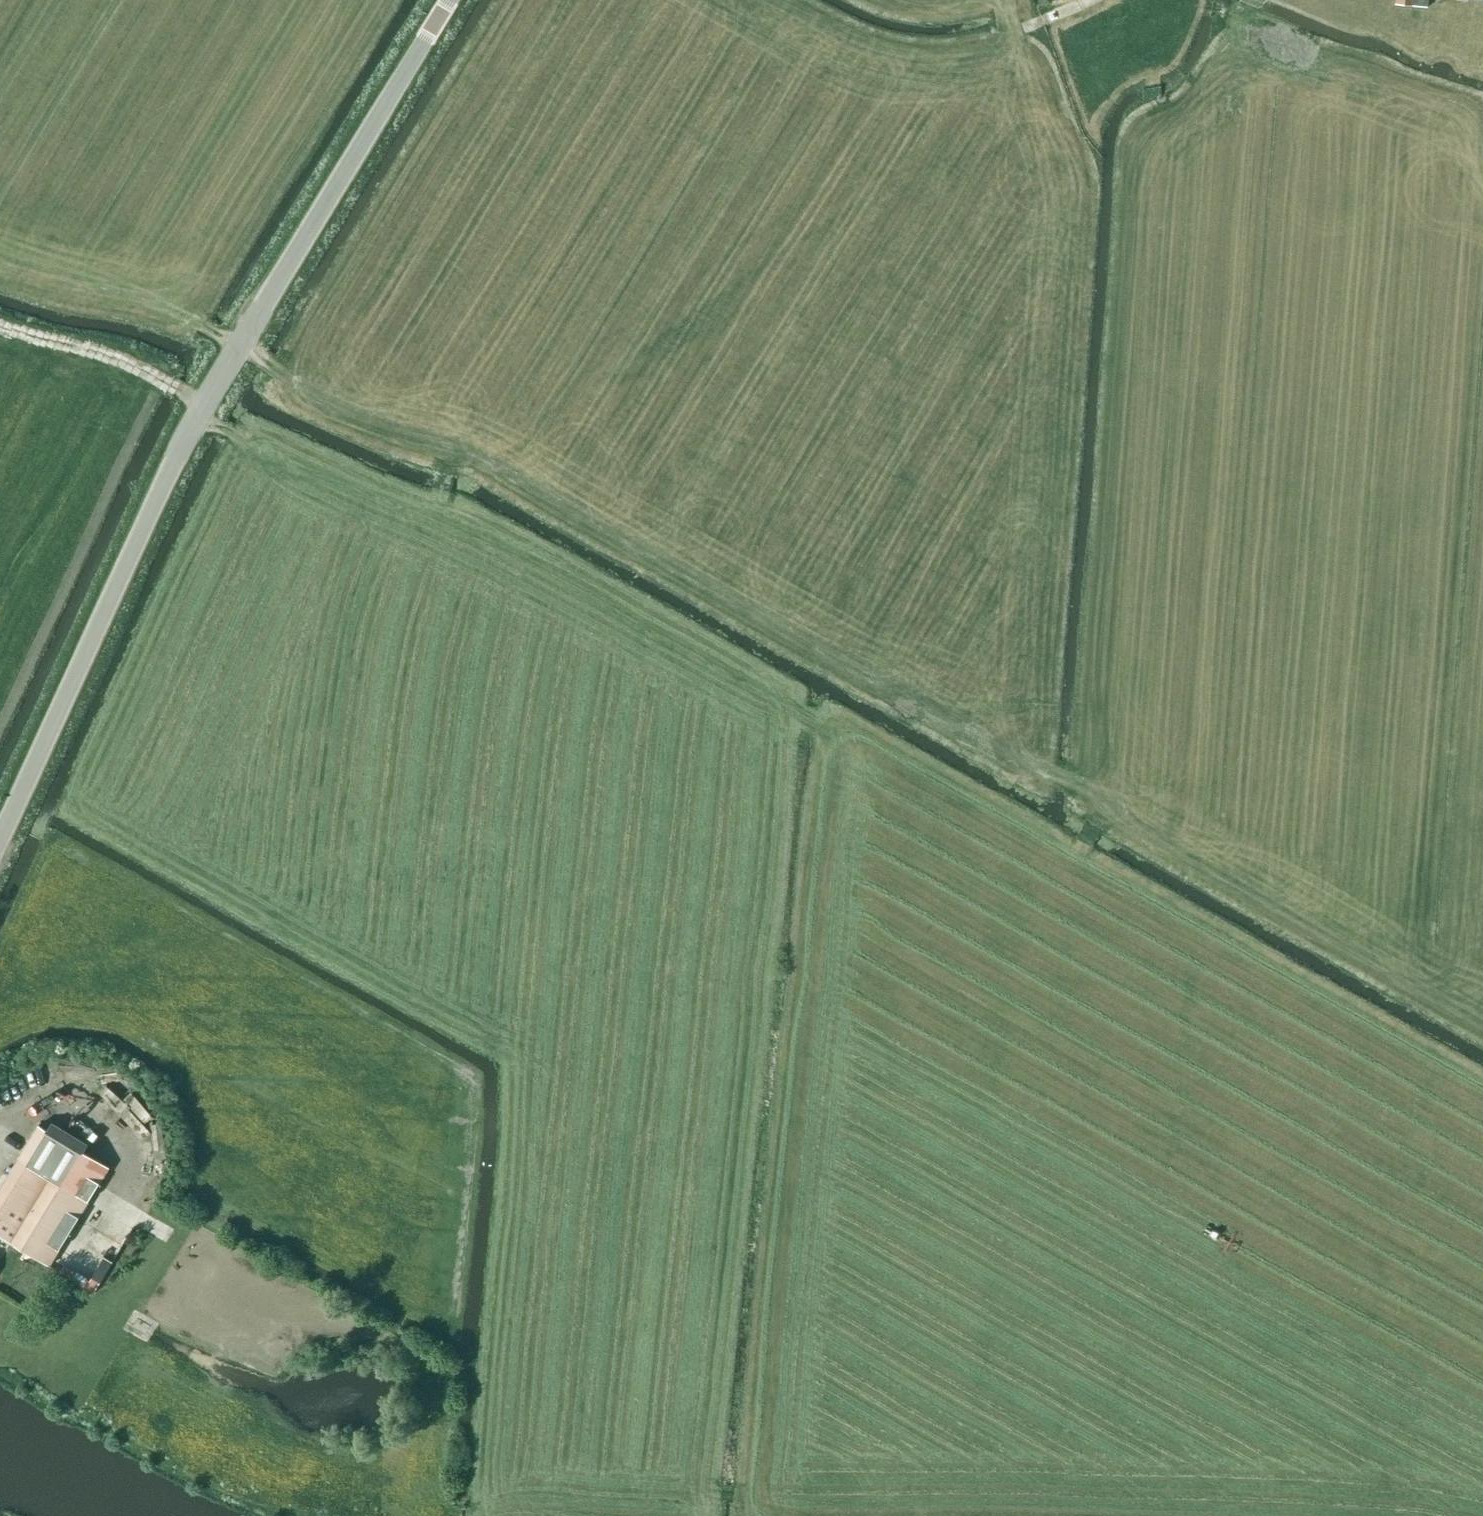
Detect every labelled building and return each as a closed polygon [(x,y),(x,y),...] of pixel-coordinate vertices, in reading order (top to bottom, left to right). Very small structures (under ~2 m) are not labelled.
[(50,1123),(46,1130),(39,1125),(0,1189),(0,1236),(49,1266),(108,1167),(83,1152),(87,1145),(50,1123)] [(113,1262),(103,1258),(102,1261),(73,1249),(61,1278),(100,1294),(113,1262)] [(137,1317),(132,1327),(145,1335),(151,1326),(137,1317)]
